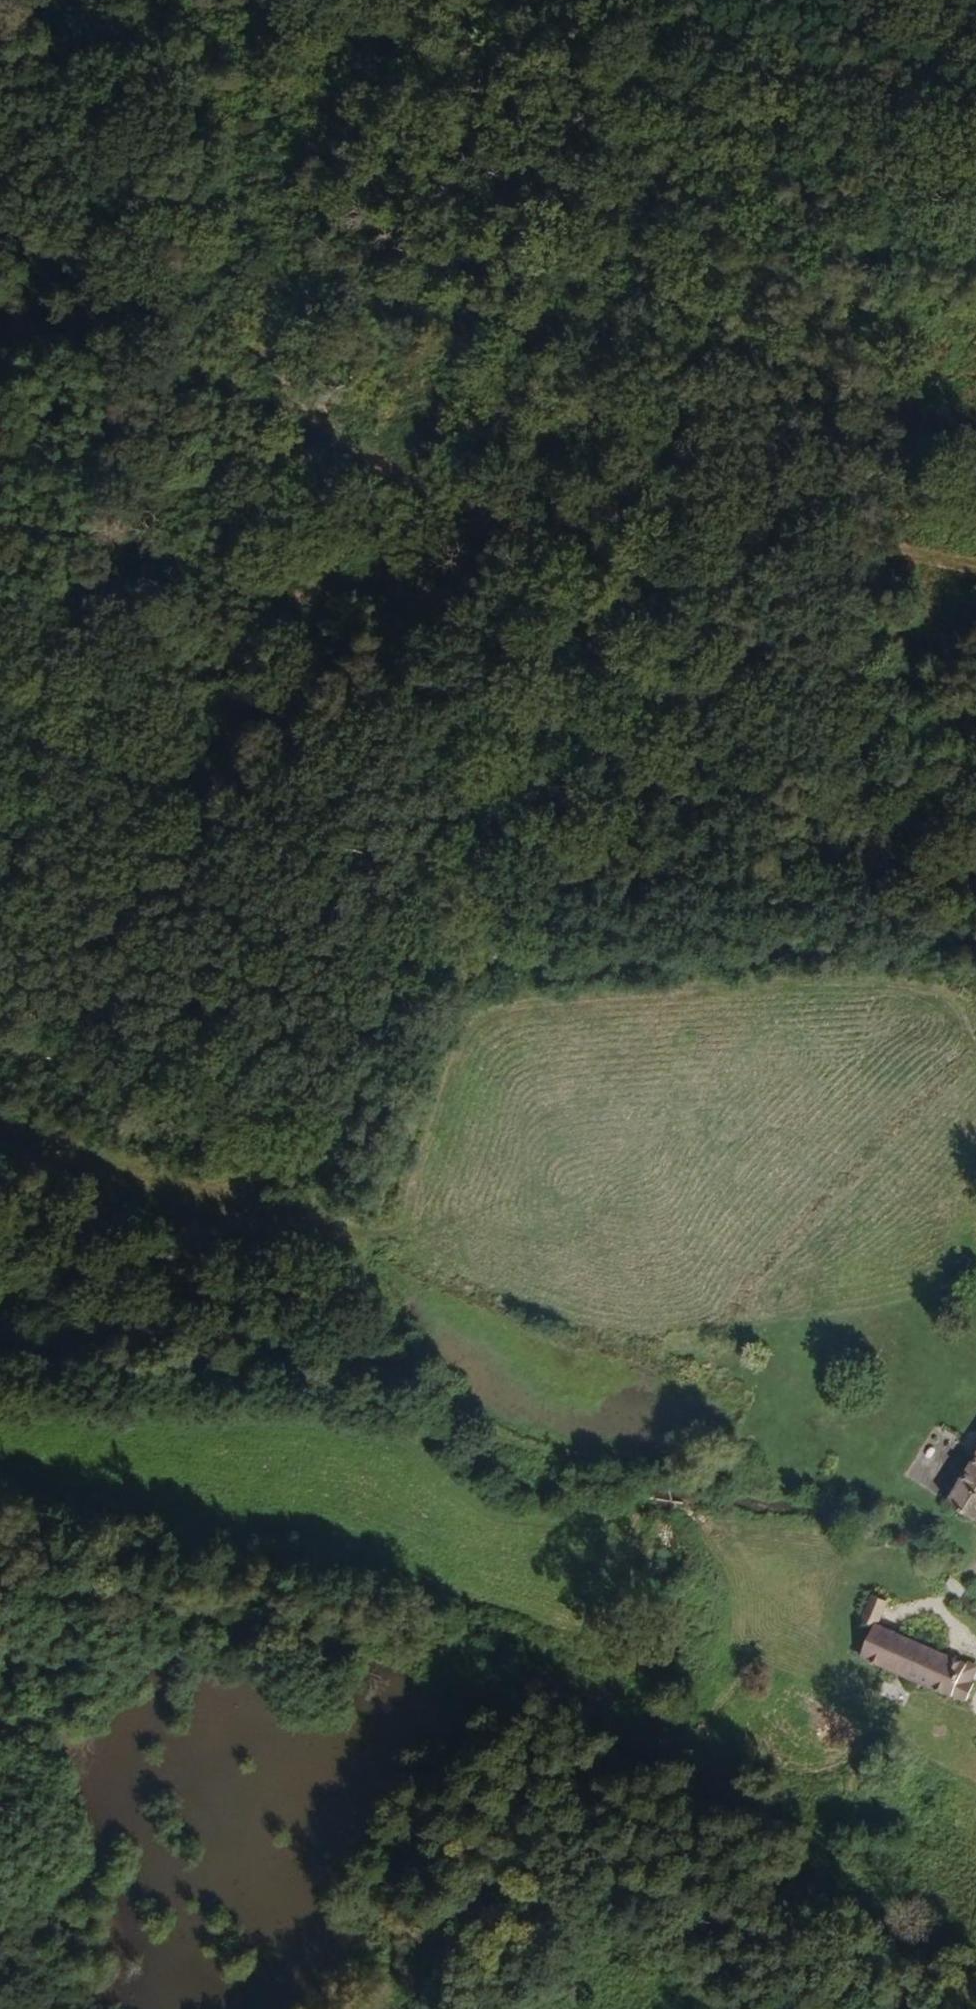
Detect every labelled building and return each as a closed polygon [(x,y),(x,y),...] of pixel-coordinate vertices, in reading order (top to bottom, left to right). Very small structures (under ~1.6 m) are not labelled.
[(947,1506),(975,1522),(975,1453),(947,1506)] [(861,1619),(875,1625),(886,1600),(872,1594),(861,1619)] [(878,1627),(865,1658),(966,1700),(975,1676),(975,1668),(878,1627)]
